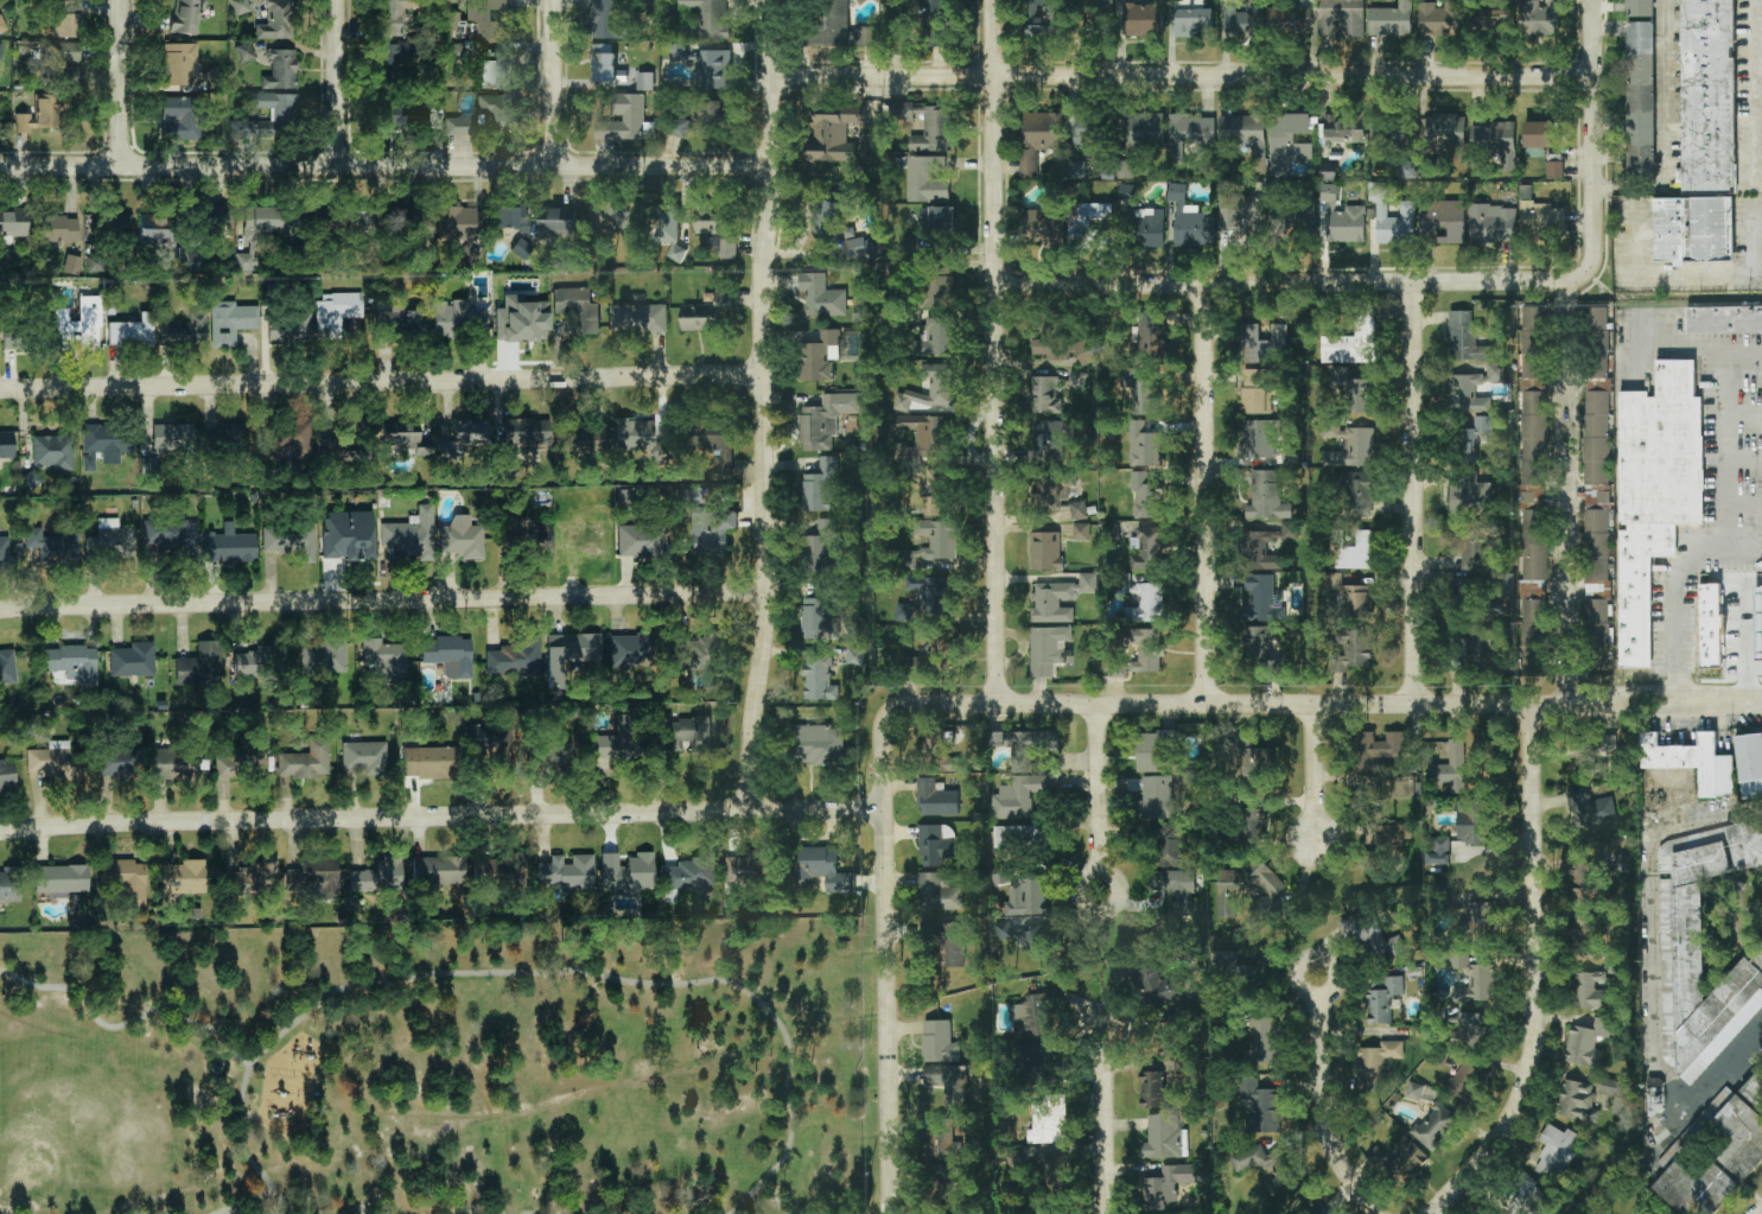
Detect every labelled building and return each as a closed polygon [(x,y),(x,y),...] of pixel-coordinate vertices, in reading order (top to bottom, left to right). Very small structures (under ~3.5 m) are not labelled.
[(170,31),(197,35),(203,0),(175,0),(170,31)] [(247,0),(231,0),(235,15),(250,11),(247,0)] [(256,24),(256,38),(293,38),(292,0),(265,0),(266,24),(256,24)] [(384,33),(406,34),(407,0),(384,0),(384,33)] [(482,8),(471,8),(470,37),(508,39),(509,0),(482,0),(482,8)] [(626,0),(592,0),(593,39),(630,38),(630,17),(626,17),(626,0)] [(679,8),(700,8),(699,38),(728,38),(728,0),(679,0),(679,8)] [(879,27),(849,27),(849,0),(813,0),(814,47),(880,46),(879,27)] [(949,46),(949,0),(925,0),(925,46),(949,46)] [(1028,37),(1062,36),(1062,11),(1050,12),(1050,0),(1028,0),(1028,37)] [(1176,37),(1214,36),(1213,9),(1204,9),(1204,0),(1176,0),(1176,37)] [(1248,12),(1235,12),(1235,4),(1226,5),(1227,38),(1264,37),(1263,0),(1248,0),(1248,12)] [(1364,0),(1320,0),(1320,34),(1339,34),(1339,38),(1364,38),(1364,0)] [(1369,35),(1411,36),(1412,0),(1399,0),(1399,9),(1369,8),(1369,35)] [(1462,35),(1461,0),(1445,0),(1445,4),(1419,5),(1419,36),(1462,35)] [(1544,1),(1522,0),(1521,35),(1560,35),(1561,0),(1545,0),(1544,1)] [(1628,174),(1628,0),(1653,0),(1653,176),(1628,174)] [(1681,193),(1681,0),(1734,0),(1736,195),(1681,193)] [(1126,38),(1163,36),(1162,4),(1124,6),(1126,38)] [(1268,29),(1313,30),(1313,9),(1268,8),(1268,29)] [(1469,9),(1470,30),(1516,29),(1516,8),(1469,9)] [(80,37),(80,14),(51,13),(51,37),(80,37)] [(82,68),(59,67),(59,61),(79,61),(80,43),(41,42),(40,86),(81,87),(82,68)] [(239,63),(254,58),(250,42),(234,47),(239,63)] [(398,73),(398,63),(416,62),(416,42),(377,44),(378,74),(398,73)] [(163,43),(164,85),(194,85),(194,88),(220,88),(220,72),(196,72),(196,43),(163,43)] [(669,62),(687,60),(685,43),(668,45),(669,62)] [(295,89),(297,49),(270,48),(269,76),(261,75),(261,88),(295,89)] [(731,50),(703,51),(704,88),(732,88),(731,50)] [(594,82),(627,81),(627,71),(617,71),(616,52),(593,53),(594,82)] [(654,90),(654,73),(637,72),(637,90),(654,90)] [(296,94),(254,93),(254,108),(271,108),(271,121),(230,120),(230,137),(280,138),(280,126),(296,126),(296,94)] [(14,113),(14,130),(61,129),(60,94),(33,95),(33,113),(14,113)] [(513,94),(477,94),(477,115),(476,115),(476,125),(484,125),(484,134),(513,133),(513,94)] [(644,94),(617,95),(617,121),(596,121),(596,140),(644,140),(644,94)] [(162,118),(179,119),(179,139),(200,139),(200,126),(207,126),(207,98),(162,97),(162,118)] [(404,98),(380,97),(379,125),(403,126),(404,98)] [(723,100),(700,101),(700,128),(723,127),(723,100)] [(405,125),(432,128),(434,106),(408,103),(405,125)] [(848,123),(866,123),(865,106),(809,107),(810,153),(825,153),(825,161),(857,161),(857,143),(848,143),(848,123)] [(910,151),(954,151),(953,107),(924,107),(925,136),(910,136),(910,151)] [(1164,113),(1133,112),(1133,142),(1164,143),(1164,113)] [(1021,176),(1037,176),(1037,149),(1063,149),(1063,113),(1021,113),(1021,176)] [(1310,114),(1270,114),(1269,173),(1290,173),(1290,161),(1312,161),(1312,143),(1294,143),(1294,133),(1310,134),(1310,114)] [(1365,143),(1365,122),(1341,122),(1341,114),(1325,114),(1325,143),(1365,143)] [(1371,138),(1407,139),(1407,115),(1371,114),(1371,138)] [(1265,115),(1219,116),(1219,143),(1252,142),(1252,172),(1266,171),(1265,115)] [(1465,115),(1423,116),(1424,141),(1441,141),(1441,150),(1466,150),(1465,115)] [(1106,141),(1105,116),(1076,117),(1076,142),(1106,141)] [(1215,116),(1171,116),(1171,164),(1183,164),(1183,144),(1215,144),(1215,116)] [(445,135),(475,135),(475,117),(445,117),(445,135)] [(1525,148),(1556,148),(1556,122),(1525,122),(1525,148)] [(1515,123),(1471,124),(1471,147),(1494,147),(1495,164),(1508,164),(1508,171),(1517,171),(1515,123)] [(909,201),(950,202),(950,181),(932,181),(932,173),(946,173),(946,157),(909,157),(909,201)] [(1138,161),(1118,160),(1118,178),(1137,178),(1138,161)] [(1563,179),(1563,162),(1547,161),(1547,179),(1563,179)] [(1336,164),(1320,163),(1320,178),(1336,179),(1336,164)] [(1399,178),(1417,178),(1417,164),(1400,163),(1399,178)] [(1136,185),(1120,184),(1119,200),(1136,201),(1136,185)] [(1415,244),(1415,201),(1401,201),(1401,217),(1387,217),(1387,184),(1369,184),(1369,202),(1377,202),(1377,244),(1415,244)] [(1320,202),(1337,203),(1337,185),(1321,185),(1320,202)] [(1565,208),(1553,209),(1553,204),(1533,204),(1532,186),(1520,187),(1521,233),(1565,232),(1565,208)] [(1240,230),(1240,222),(1249,222),(1249,235),(1264,236),(1265,197),(1220,197),(1219,230),(1240,230)] [(1654,199),(1732,197),(1732,263),(1654,262),(1654,199)] [(842,202),(817,201),(816,233),(841,234),(842,202)] [(1465,201),(1420,202),(1421,244),(1466,243),(1465,201)] [(591,203),(590,227),(636,228),(637,204),(591,203)] [(1109,230),(1091,230),(1091,219),(1112,219),(1112,204),(1069,203),(1068,248),(1109,249),(1109,230)] [(1296,238),(1316,236),(1312,204),(1291,207),(1296,238)] [(295,227),(326,227),(326,205),(295,205),(295,227)] [(659,244),(689,243),(688,216),(680,216),(680,205),(658,206),(659,244)] [(1517,242),(1516,205),(1470,206),(1471,243),(1517,242)] [(221,206),(207,207),(207,223),(222,222),(221,206)] [(443,231),(443,241),(474,242),(475,207),(440,206),(439,231),(443,231)] [(921,222),(930,222),(930,236),(956,236),(955,206),(921,207),(921,222)] [(1365,242),(1366,207),(1345,206),(1345,212),(1328,212),(1328,241),(1365,242)] [(281,207),(243,207),(243,242),(248,242),(248,253),(235,253),(235,272),(255,272),(255,242),(269,243),(269,231),(280,231),(281,207)] [(1064,250),(1065,208),(1029,207),(1028,241),(1044,242),(1044,250),(1064,250)] [(577,236),(576,220),(563,220),(562,208),(540,208),(540,237),(577,236)] [(722,238),(733,239),(734,210),(697,208),(696,233),(709,234),(709,252),(721,253),(722,238)] [(1164,248),(1164,209),(1140,209),(1140,248),(1164,248)] [(27,210),(0,210),(0,239),(1,239),(27,238),(27,210)] [(373,212),(339,211),(338,230),(373,231),(373,212)] [(165,214),(138,213),(137,238),(165,239),(165,214)] [(77,242),(77,216),(41,216),(40,242),(77,242)] [(533,246),(518,237),(510,251),(524,260),(533,246)] [(848,257),(874,255),(872,237),(846,240),(848,257)] [(737,259),(738,240),(722,239),(722,258),(737,259)] [(667,258),(682,264),(687,250),(673,244),(667,258)] [(188,270),(210,269),(209,251),(187,252),(188,270)] [(799,273),(800,293),(806,293),(807,316),(847,315),(847,290),(826,290),(826,272),(799,273)] [(955,277),(922,276),(921,307),(954,308),(955,277)] [(554,289),(554,313),(576,313),(576,334),(598,334),(598,303),(591,303),(591,288),(554,289)] [(704,305),(681,305),(682,331),(720,330),(720,311),(733,311),(733,292),(704,293),(704,305)] [(316,339),(341,339),(341,332),(361,332),(361,293),(316,293),(316,339)] [(537,341),(537,329),(549,329),(548,295),(503,295),(503,308),(495,308),(496,341),(537,341)] [(100,349),(100,296),(79,296),(79,321),(68,321),(68,308),(55,308),(55,349),(73,349),(73,341),(80,341),(80,349),(100,349)] [(469,308),(469,299),(451,299),(451,302),(434,302),(434,335),(487,336),(487,309),(469,308)] [(258,305),(234,306),(234,301),(211,301),(211,347),(235,346),(235,329),(259,329),(258,305)] [(668,306),(611,305),(611,331),(667,332),(668,306)] [(1545,307),(1521,307),(1522,506),(1546,505),(1545,307)] [(1585,594),(1609,595),(1611,324),(1608,324),(1609,307),(1588,307),(1585,594)] [(1685,309),(1761,309),(1761,335),(1686,335),(1685,309)] [(206,310),(188,310),(189,321),(159,322),(160,346),(206,346),(206,310)] [(424,311),(377,310),(377,335),(424,336),(424,311)] [(108,346),(153,345),(153,311),(140,311),(140,322),(108,322),(108,346)] [(1478,346),(1478,324),(1472,324),(1473,311),(1451,311),(1450,360),(1496,361),(1497,346),(1478,346)] [(312,313),(267,314),(268,343),(313,342),(312,313)] [(1166,364),(1164,314),(1139,315),(1140,346),(1131,346),(1131,365),(1166,364)] [(955,353),(954,318),(923,319),(924,354),(955,353)] [(1320,363),(1373,362),(1372,320),(1355,321),(1355,336),(1320,337),(1320,363)] [(1242,323),(1241,362),(1286,363),(1287,324),(1242,323)] [(2,349),(26,349),(27,325),(2,324),(2,349)] [(840,329),(819,329),(819,340),(803,339),(803,381),(833,381),(833,359),(839,359),(840,329)] [(1074,358),(1074,337),(1032,339),(1032,360),(1074,358)] [(1099,359),(1090,337),(1073,344),(1083,366),(1099,359)] [(1618,669),(1618,394),(1655,394),(1655,361),(1693,360),(1696,396),(1701,398),(1704,527),(1675,526),(1675,558),(1652,558),(1652,668),(1618,669)] [(1492,412),(1491,398),(1475,398),(1475,383),(1505,383),(1505,363),(1487,363),(1487,375),(1450,375),(1451,413),(1492,412)] [(954,364),(921,364),(921,379),(929,379),(929,395),(903,395),(903,405),(955,405),(955,396),(954,396),(954,364)] [(1347,367),(1330,367),(1330,390),(1345,390),(1345,413),(1371,412),(1371,379),(1347,379),(1347,367)] [(1132,414),(1159,415),(1159,393),(1152,393),(1152,381),(1137,381),(1138,369),(1121,368),(1120,388),(1132,388),(1132,414)] [(1285,394),(1285,369),(1242,370),(1243,414),(1272,414),(1271,394),(1285,394)] [(1084,390),(1088,374),(1072,370),(1068,386),(1084,390)] [(1062,413),(1062,399),(1059,399),(1059,377),(1032,377),(1032,412),(1062,413)] [(861,414),(861,394),(823,394),(823,407),(800,407),(800,450),(832,450),(832,437),(837,437),(837,414),(861,414)] [(949,415),(891,417),(892,434),(919,433),(920,455),(950,454),(949,415)] [(1493,417),(1461,417),(1462,464),(1479,464),(1478,436),(1493,436),(1493,417)] [(489,419),(453,418),(453,442),(439,441),(439,456),(468,457),(468,444),(488,444),(489,419)] [(616,452),(651,452),(651,464),(668,464),(668,431),(634,431),(634,418),(616,418),(616,452)] [(1244,459),(1282,457),(1282,466),(1299,465),(1299,447),(1281,447),(1280,420),(1243,421),(1244,459)] [(432,456),(432,438),(418,438),(418,421),(382,421),(382,445),(401,445),(401,455),(432,456)] [(1036,421),(1036,465),(1065,465),(1065,421),(1036,421)] [(1163,433),(1145,433),(1145,421),(1129,421),(1130,442),(1132,442),(1132,466),(1164,465),(1163,433)] [(243,446),(243,423),(222,422),(222,430),(203,430),(202,445),(243,446)] [(152,423),(152,453),(193,454),(193,424),(152,423)] [(310,458),(310,424),(274,423),(273,457),(310,458)] [(82,470),(97,471),(97,463),(119,463),(120,451),(131,452),(131,426),(82,425),(82,470)] [(1323,467),(1374,466),(1374,427),(1323,427),(1323,438),(1348,438),(1348,451),(1323,451),(1323,467)] [(604,453),(604,430),(562,429),(561,453),(604,453)] [(13,431),(0,431),(0,458),(13,458),(13,431)] [(54,470),(73,470),(72,435),(32,436),(33,465),(53,464),(54,470)] [(356,461),(356,442),(320,441),(319,460),(356,461)] [(838,456),(820,456),(821,474),(803,474),(804,512),(839,511),(838,456)] [(1280,470),(1251,471),(1252,505),(1246,505),(1247,519),(1292,518),(1292,504),(1280,504),(1280,470)] [(1450,512),(1492,512),(1492,483),(1477,483),(1477,470),(1459,470),(1460,478),(1449,478),(1450,512)] [(1133,518),(1161,518),(1161,485),(1148,485),(1148,472),(1132,472),(1133,518)] [(1343,473),(1343,516),(1373,517),(1374,474),(1343,473)] [(1060,521),(1071,521),(1070,501),(1062,501),(1061,479),(1042,480),(1043,510),(1060,509),(1060,521)] [(719,487),(676,489),(677,505),(719,503),(719,487)] [(1072,502),(1073,519),(1088,519),(1087,502),(1072,502)] [(433,504),(418,504),(418,516),(408,516),(408,523),(380,523),(380,548),(403,548),(403,558),(433,558),(433,504)] [(737,509),(689,511),(691,558),(728,556),(727,530),(738,529),(737,509)] [(1546,598),(1548,535),(1543,535),(1543,511),(1524,510),(1521,588),(1533,588),(1533,598),(1546,598)] [(373,558),(372,511),(322,512),(323,559),(373,558)] [(483,559),(483,525),(470,525),(470,514),(450,515),(450,526),(440,526),(440,553),(460,553),(460,559),(483,559)] [(497,540),(531,542),(532,517),(508,516),(507,524),(497,523),(497,540)] [(118,517),(97,518),(97,540),(89,541),(90,556),(135,555),(134,527),(118,527),(118,517)] [(836,519),(810,519),(810,572),(840,572),(840,556),(830,556),(830,539),(836,539),(836,519)] [(143,546),(197,544),(196,520),(142,521),(143,546)] [(255,561),(256,534),(233,533),(234,521),(222,521),(222,533),(203,533),(202,560),(255,561)] [(1282,569),(1282,554),(1268,555),(1268,543),(1298,542),(1297,521),(1282,521),(1282,532),(1244,532),(1245,569),(1282,569)] [(1462,571),(1487,570),(1486,536),(1500,535),(1499,521),(1474,522),(1475,531),(1461,532),(1462,571)] [(957,559),(956,522),(915,523),(916,559),(957,559)] [(665,525),(618,524),(617,557),(665,558),(665,525)] [(1090,541),(1090,524),(1074,524),(1073,540),(1090,541)] [(1103,525),(1103,539),(1118,538),(1118,525),(1103,525)] [(24,527),(24,548),(38,548),(38,562),(75,563),(75,526),(60,526),(60,536),(42,536),(42,527),(24,527)] [(315,563),(315,526),(262,526),(262,552),(297,552),(297,563),(315,563)] [(1161,528),(1134,528),(1136,569),(1162,568),(1161,528)] [(1374,531),(1356,530),(1356,545),(1341,545),(1342,532),(1334,532),(1333,568),(1373,569),(1374,531)] [(1061,532),(1031,533),(1031,570),(1061,570),(1061,532)] [(14,555),(9,555),(8,536),(0,537),(0,569),(14,569),(14,555)] [(1036,583),(1036,609),(1031,609),(1031,622),(1074,622),(1074,607),(1060,607),(1060,599),(1075,599),(1075,593),(1097,593),(1097,573),(1080,573),(1080,583),(1036,583)] [(1342,573),(1327,574),(1328,589),(1344,589),(1344,619),(1373,618),(1372,586),(1342,586),(1342,573)] [(1274,575),(1246,574),(1246,621),(1286,621),(1286,607),(1274,607),(1274,575)] [(949,577),(905,577),(905,590),(923,590),(923,615),(949,614),(949,577)] [(1476,604),(1475,578),(1454,579),(1455,605),(1476,604)] [(1125,622),(1165,622),(1164,583),(1139,584),(1140,607),(1124,607),(1125,622)] [(1699,584),(1720,584),(1720,615),(1725,615),(1726,634),(1722,634),(1722,668),(1701,669),(1699,584)] [(839,640),(840,619),(830,618),(830,598),(803,598),(802,639),(839,640)] [(1610,600),(1587,599),(1586,648),(1608,648),(1610,600)] [(1544,600),(1524,600),(1524,670),(1545,670),(1544,600)] [(913,606),(896,604),(894,621),(911,623),(913,606)] [(1470,651),(1479,652),(1479,665),(1493,666),(1494,626),(1471,626),(1470,651)] [(1031,628),(1032,677),(1055,677),(1054,664),(1066,664),(1065,642),(1072,642),(1072,627),(1031,628)] [(1245,664),(1260,664),(1260,674),(1280,675),(1280,661),(1266,661),(1266,642),(1273,642),(1274,627),(1246,627),(1245,664)] [(1161,672),(1162,630),(1134,629),(1133,672),(1161,672)] [(1349,673),(1349,667),(1370,667),(1372,630),(1339,629),(1338,673),(1349,673)] [(730,630),(713,630),(713,636),(669,636),(669,670),(729,671),(730,630)] [(600,633),(546,634),(547,684),(573,683),(573,661),(600,660),(600,633)] [(610,663),(652,662),(651,634),(609,635),(610,663)] [(905,656),(905,668),(952,668),(952,634),(924,634),(924,645),(931,645),(931,656),(905,656)] [(541,673),(539,635),(514,635),(515,644),(498,645),(498,650),(485,651),(486,675),(541,673)] [(422,663),(443,662),(444,679),(472,679),(471,637),(421,637),(422,663)] [(406,643),(381,644),(381,638),(363,638),(363,665),(381,665),(381,683),(407,682),(406,643)] [(1447,669),(1467,668),(1466,638),(1445,639),(1447,669)] [(220,640),(197,640),(197,657),(175,658),(175,684),(220,684),(220,640)] [(301,672),(346,674),(346,642),(301,641),(301,672)] [(154,675),(153,642),(130,642),(130,649),(108,649),(109,676),(154,675)] [(232,652),(231,676),(282,678),(283,646),(256,645),(256,653),(232,652)] [(96,684),(95,646),(44,647),(44,672),(62,671),(62,685),(96,684)] [(865,650),(848,648),(846,665),(863,667),(865,650)] [(15,682),(14,652),(0,653),(0,683),(15,682)] [(839,700),(839,685),(832,685),(831,656),(804,656),(805,700),(839,700)] [(595,759),(637,758),(636,714),(616,714),(616,735),(594,735),(595,759)] [(711,719),(669,719),(670,751),(711,750),(711,719)] [(844,729),(832,729),(832,725),(794,725),(794,766),(845,766),(844,729)] [(1011,732),(1012,774),(1035,773),(1034,752),(1059,752),(1059,731),(1011,732)] [(943,733),(925,732),(923,757),(942,758),(943,733)] [(1171,732),(1137,733),(1138,772),(1172,772),(1171,732)] [(1405,732),(1387,732),(1387,742),(1364,742),(1364,757),(1404,758),(1405,732)] [(1697,733),(1717,733),(1716,796),(1697,801),(1700,770),(1646,768),(1646,732),(1659,732),(1659,748),(1698,748),(1697,733)] [(469,740),(472,755),(502,750),(499,735),(469,740)] [(1732,738),(1761,736),(1761,781),(1741,784),(1732,738)] [(329,737),(308,737),(308,753),(278,753),(277,777),(319,778),(319,774),(328,774),(329,737)] [(1464,739),(1449,740),(1450,765),(1428,765),(1429,784),(1473,783),(1472,764),(1465,764),(1464,739)] [(1576,776),(1604,778),(1604,757),(1614,758),(1615,741),(1577,739),(1576,776)] [(80,752),(69,752),(69,741),(48,741),(48,749),(26,749),(26,775),(64,775),(64,786),(80,786),(80,752)] [(386,772),(386,742),(342,742),(342,773),(386,772)] [(571,742),(539,743),(540,774),(571,773),(571,742)] [(216,777),(263,775),(262,746),(216,747),(216,777)] [(456,747),(402,746),(401,776),(456,777),(456,747)] [(140,781),(140,748),(100,748),(100,773),(120,773),(120,782),(140,781)] [(196,749),(153,748),(153,776),(196,777),(196,749)] [(1274,748),(1236,749),(1237,779),(1275,778),(1274,748)] [(960,758),(943,758),(943,771),(960,771),(960,758)] [(15,790),(14,759),(0,760),(0,790),(15,790)] [(1033,818),(1033,793),(1059,793),(1059,775),(1013,775),(1013,785),(1000,785),(1000,795),(992,795),(993,818),(1033,818)] [(1144,777),(1145,817),(1173,816),(1172,776),(1144,777)] [(936,778),(920,778),(919,815),(959,816),(959,791),(935,791),(936,778)] [(1568,792),(1575,829),(1617,820),(1613,795),(1593,799),(1591,787),(1568,792)] [(1461,845),(1487,845),(1486,800),(1460,800),(1461,845)] [(1265,844),(1264,808),(1244,809),(1245,845),(1265,844)] [(1743,824),(1761,834),(1761,874),(1751,869),(1701,883),(1701,1003),(1761,939),(1761,990),(1761,1009),(1690,1086),(1675,1075),(1675,1069),(1666,1068),(1661,1064),(1659,881),(1671,881),(1671,875),(1658,875),(1659,845),(1743,824)] [(942,825),(920,825),(921,867),(944,867),(944,858),(955,858),(955,838),(943,839),(942,825)] [(995,847),(1046,847),(1045,825),(995,826),(995,847)] [(1191,852),(1184,852),(1183,831),(1170,831),(1171,867),(1192,866),(1191,852)] [(1425,851),(1426,866),(1450,865),(1449,837),(1432,837),(1432,851),(1425,851)] [(838,873),(837,847),(807,848),(807,878),(826,877),(826,893),(856,892),(855,872),(838,873)] [(727,858),(728,884),(771,884),(771,850),(748,850),(748,857),(727,858)] [(600,888),(624,888),(624,895),(640,895),(640,888),(653,888),(653,853),(626,853),(626,865),(617,865),(617,853),(600,852),(600,888)] [(593,854),(568,854),(568,858),(537,858),(537,886),(593,886),(593,854)] [(474,855),(474,883),(524,884),(525,856),(474,855)] [(278,888),(277,856),(260,857),(261,865),(233,866),(234,889),(278,888)] [(337,899),(337,856),(300,856),(300,870),(286,870),(286,890),(316,890),(316,899),(337,899)] [(413,857),(413,883),(464,882),(464,856),(413,857)] [(349,890),(402,889),(401,858),(374,859),(374,870),(349,870),(349,890)] [(716,888),(715,858),(677,859),(678,865),(662,865),(663,889),(716,888)] [(205,859),(181,859),(181,864),(161,864),(161,893),(205,894),(205,859)] [(1218,920),(1236,920),(1236,890),(1268,890),(1268,898),(1251,898),(1251,920),(1275,919),(1274,897),(1278,897),(1278,859),(1249,859),(1249,870),(1218,870),(1218,920)] [(145,906),(146,861),(110,860),(110,863),(97,863),(97,888),(133,889),(132,906),(145,906)] [(88,892),(88,865),(36,866),(36,896),(68,895),(68,892),(88,892)] [(22,901),(21,868),(0,868),(0,902),(22,901)] [(1151,870),(1150,890),(1172,891),(1172,915),(1193,916),(1195,871),(1151,870)] [(941,873),(918,873),(919,910),(964,909),(963,888),(949,888),(949,880),(941,880),(941,873)] [(1048,915),(1047,878),(1008,879),(1009,916),(1048,915)] [(1468,903),(1469,937),(1494,936),(1493,902),(1468,903)] [(1384,941),(1372,910),(1339,923),(1343,933),(1354,928),(1368,966),(1406,951),(1400,935),(1384,941)] [(964,967),(965,924),(942,923),(940,966),(964,967)] [(1024,929),(1028,958),(1047,955),(1043,926),(1024,929)] [(1257,966),(1237,965),(1237,953),(1213,952),(1212,979),(1256,980),(1257,966)] [(1494,964),(1470,965),(1470,952),(1452,952),(1452,969),(1467,969),(1468,987),(1456,987),(1457,1001),(1495,1000),(1494,964)] [(1197,995),(1190,972),(1160,980),(1156,966),(1136,972),(1147,1010),(1197,995)] [(1608,990),(1596,990),(1596,982),(1606,982),(1606,972),(1575,973),(1576,1009),(1609,1008),(1608,990)] [(1404,978),(1367,979),(1368,1025),(1392,1024),(1391,995),(1404,995),(1404,978)] [(1053,1040),(1052,993),(1026,994),(1027,1005),(1014,1005),(1015,1041),(1053,1040)] [(1486,1013),(1458,1013),(1458,1025),(1461,1025),(1461,1045),(1485,1045),(1486,1013)] [(1572,1025),(1565,1062),(1599,1068),(1602,1050),(1595,1049),(1598,1036),(1610,1039),(1613,1021),(1596,1017),(1593,1029),(1572,1025)] [(1276,1018),(1250,1019),(1251,1064),(1277,1063),(1276,1018)] [(923,1062),(960,1062),(960,1042),(952,1043),(951,1020),(923,1021),(923,1062)] [(1404,1042),(1380,1041),(1380,1048),(1358,1048),(1358,1090),(1385,1091),(1385,1059),(1404,1059),(1404,1042)] [(1488,1071),(1462,1058),(1443,1096),(1470,1109),(1488,1071)] [(1191,1059),(1173,1060),(1174,1091),(1191,1090),(1191,1059)] [(215,1073),(221,1072),(222,1066),(220,1063),(218,1061),(214,1061),(211,1067),(215,1073)] [(1761,1103),(1761,1073),(1759,1071),(1741,1091),(1758,1107),(1761,1103)] [(1164,1072),(1140,1072),(1141,1108),(1164,1108),(1164,1072)] [(1281,1090),(1257,1089),(1258,1078),(1241,1077),(1239,1100),(1254,1101),(1253,1131),(1278,1133),(1281,1090)] [(1611,1115),(1624,1118),(1632,1085),(1602,1077),(1597,1100),(1604,1102),(1606,1095),(1615,1097),(1611,1115)] [(1598,1121),(1600,1109),(1592,1108),(1594,1084),(1563,1080),(1559,1117),(1598,1121)] [(1425,1086),(1411,1081),(1405,1097),(1419,1102),(1425,1086)] [(1761,1161),(1761,1116),(1725,1085),(1663,1159),(1671,1165),(1681,1153),(1687,1158),(1715,1124),(1734,1140),(1718,1160),(1745,1182),(1761,1161)] [(1648,1114),(1665,1114),(1664,1088),(1647,1089),(1648,1114)] [(1459,1120),(1439,1102),(1411,1133),(1431,1151),(1459,1120)] [(1042,1143),(1068,1142),(1067,1105),(1041,1106),(1042,1143)] [(1187,1129),(1178,1129),(1178,1113),(1148,1114),(1149,1143),(1142,1143),(1143,1158),(1188,1157),(1187,1129)] [(1552,1182),(1585,1141),(1567,1127),(1563,1133),(1550,1123),(1538,1140),(1548,1148),(1533,1167),(1552,1182)] [(1401,1152),(1392,1161),(1377,1146),(1365,1158),(1378,1172),(1387,1164),(1402,1181),(1427,1158),(1404,1134),(1394,1144),(1401,1152)] [(1238,1175),(1270,1163),(1276,1179),(1266,1182),(1272,1198),(1303,1186),(1289,1147),(1266,1156),(1261,1142),(1230,1154),(1238,1175)] [(1065,1153),(1039,1153),(1040,1192),(1066,1191),(1065,1153)] [(1683,1213),(1688,1213),(1709,1190),(1724,1203),(1740,1185),(1715,1162),(1699,1180),(1677,1160),(1653,1187),(1683,1213)] [(1510,1213),(1543,1213),(1544,1191),(1537,1191),(1537,1176),(1512,1175),(1510,1213)]
